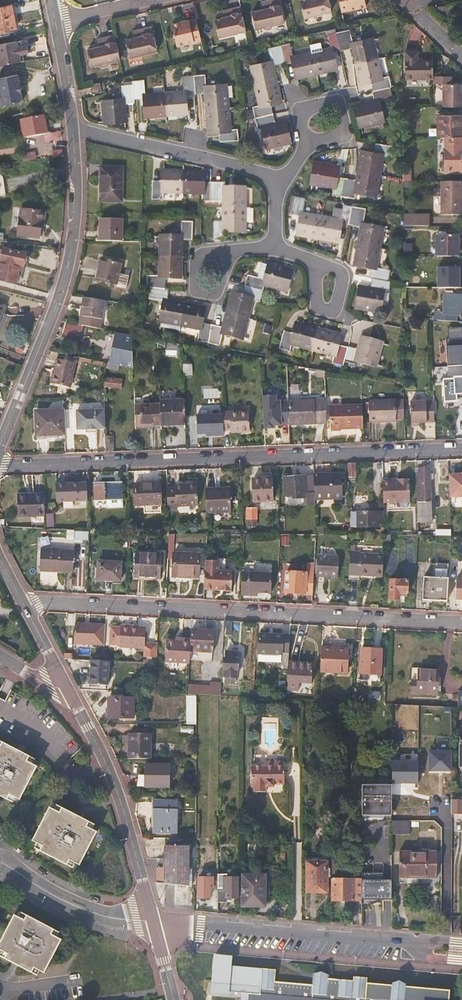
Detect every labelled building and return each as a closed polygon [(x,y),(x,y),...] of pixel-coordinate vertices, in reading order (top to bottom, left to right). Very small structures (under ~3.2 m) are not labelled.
[(279,0),(274,0),(265,2),(267,7),(262,8),(263,11),(252,14),(255,25),(283,19),(279,0)] [(329,0),(307,0),(300,2),(303,14),(331,8),(329,0)] [(342,13),(366,7),(364,0),(340,6),(342,13)] [(11,5),(0,7),(0,30),(15,27),(11,5)] [(451,13),(449,5),(438,7),(440,15),(451,13)] [(245,28),(240,8),(226,11),(227,16),(222,17),(223,20),(215,22),(218,34),(245,28)] [(332,13),(331,8),(303,14),(304,19),(332,13)] [(413,42),(413,24),(403,14),(404,42),(413,42)] [(273,26),(284,24),(283,19),(255,25),(256,31),(263,29),(266,31),(272,29),(273,26)] [(200,38),(197,24),(190,26),(189,22),(185,22),(181,24),(171,26),(175,44),(200,38)] [(156,48),(151,28),(137,32),(138,36),(133,37),(134,40),(126,42),(129,54),(156,48)] [(219,39),(246,33),(245,28),(218,34),(219,39)] [(336,68),(333,53),(340,51),(353,48),(356,64),(360,83),(371,81),(374,92),(372,93),(374,103),(356,107),(360,126),(383,121),(379,102),(392,99),(390,89),(391,88),(388,77),(381,78),(377,59),(372,40),(353,44),(350,30),(336,33),(328,36),(330,49),(314,52),(293,57),(289,43),(279,45),(268,48),(271,62),(251,67),(260,105),(252,107),(257,129),(263,127),(268,148),(290,143),(285,122),(275,125),(270,103),(280,100),(273,66),(283,64),(293,61),(296,77),(318,72),(336,68)] [(119,56),(114,37),(102,40),(104,45),(99,47),(99,49),(88,52),(91,63),(119,56)] [(175,47),(201,41),(200,38),(175,44),(175,47)] [(22,59),(21,52),(30,51),(29,43),(20,44),(19,39),(0,41),(0,63),(22,59)] [(157,53),(156,48),(129,54),(130,59),(157,53)] [(424,52),(411,52),(411,66),(424,66),(424,52)] [(109,65),(120,62),(119,56),(91,63),(92,69),(99,67),(101,69),(107,67),(109,65)] [(0,75),(0,89),(2,103),(23,100),(20,73),(0,75)] [(206,88),(204,75),(194,76),(183,77),(183,91),(166,93),(145,95),(144,80),(133,81),(133,84),(121,85),(123,100),(103,102),(105,123),(126,121),(124,103),(134,102),(134,99),(144,98),(146,116),(168,114),(186,113),(185,94),(195,94),(206,93),(209,132),(219,131),(220,141),(238,140),(237,129),(229,130),(226,87),(206,88)] [(443,107),(461,107),(461,93),(460,93),(460,84),(451,84),(451,77),(434,77),(434,85),(443,85),(443,107)] [(102,92),(100,83),(90,85),(92,94),(102,92)] [(413,107),(413,92),(404,92),(403,107),(413,107)] [(49,131),(46,113),(21,117),(24,135),(49,131)] [(438,115),(438,137),(445,137),(461,137),(461,115),(438,115)] [(62,138),(61,131),(43,133),(44,140),(62,138)] [(445,137),(444,171),(461,171),(461,137),(445,137)] [(376,195),(379,178),(382,157),(391,158),(393,147),(375,144),(373,155),(362,153),(359,174),(358,181),(346,179),(336,178),(337,166),(315,163),(311,184),(334,188),(333,195),(344,197),(355,198),(356,192),(376,195)] [(433,157),(422,157),(422,166),(433,166),(433,157)] [(121,168),(101,168),(101,202),(121,202),(121,168)] [(202,193),(202,172),(181,172),(164,172),(164,182),(153,182),(152,200),(163,200),(163,192),(181,192),(202,193)] [(442,182),(442,214),(461,214),(461,182),(442,182)] [(244,231),(244,209),(244,189),(224,189),(224,184),(211,183),(210,201),(224,201),(224,209),(224,222),(214,222),(214,239),(225,240),(225,231),(244,231)] [(363,226),(365,210),(354,208),(344,206),(341,222),(322,218),(302,215),(306,199),(295,197),(291,215),(301,217),(298,235),(319,239),(338,242),(341,224),(351,226),(362,228),(358,249),(355,265),(372,268),(370,278),(373,279),(371,290),(361,288),(357,308),(379,313),(383,293),(389,294),(391,282),(388,282),(390,271),(375,269),(378,253),(383,230),(363,226)] [(42,240),(45,209),(29,207),(21,208),(18,238),(42,240)] [(428,227),(428,215),(403,215),(403,227),(428,227)] [(122,242),(122,222),(101,221),(101,242),(122,242)] [(197,341),(208,343),(219,346),(223,333),(242,338),(247,319),(252,299),(260,301),(263,292),(264,285),(285,291),(291,270),(270,265),(265,280),(248,275),(244,287),(242,297),(232,295),(227,314),(223,328),(212,326),(200,323),(203,307),(184,304),(167,301),(169,289),(166,289),(166,276),(181,276),(181,258),(182,240),(191,241),(192,223),(181,222),(181,238),(161,237),(160,257),(160,276),(147,276),(147,288),(150,288),(149,300),(163,302),(160,323),(180,326),(199,329),(197,341)] [(458,257),(458,235),(436,235),(436,257),(458,257)] [(19,267),(25,269),(28,251),(9,247),(9,248),(1,246),(0,249),(0,256),(5,257),(0,275),(17,279),(19,267)] [(121,265),(101,260),(96,280),(126,286),(128,276),(118,274),(121,265)] [(460,316),(461,295),(444,294),(443,312),(433,312),(433,320),(456,322),(457,316),(460,316)] [(99,330),(103,302),(84,299),(83,308),(86,309),(83,327),(85,327),(99,330)] [(411,319),(412,310),(403,309),(403,318),(411,319)] [(82,342),(85,327),(83,327),(80,326),(66,323),(63,338),(82,342)] [(337,346),(340,335),(320,330),(297,324),(294,334),(284,331),(279,349),(290,352),(292,345),(314,351),(334,356),(333,363),(343,365),(344,364),(354,367),(356,361),(375,366),(381,343),(361,338),(359,349),(348,347),(347,348),(337,346)] [(133,369),(132,337),(115,333),(109,365),(119,367),(133,369)] [(54,370),(51,385),(69,389),(74,364),(56,360),(54,370)] [(118,375),(119,367),(109,365),(107,364),(106,370),(110,370),(110,374),(118,375)] [(192,387),(191,365),(184,365),(185,387),(192,387)] [(453,369),(454,377),(461,377),(461,368),(453,369)] [(454,377),(453,377),(453,396),(461,396),(461,377),(454,377)] [(121,381),(106,380),(106,387),(120,389),(121,381)] [(275,397),(262,397),(265,430),(273,429),(273,427),(273,425),(281,425),(289,425),(288,402),(275,403),(275,397)] [(404,418),(404,398),(369,399),(369,420),(396,420),(396,418),(404,418)] [(186,425),(185,401),(160,402),(160,405),(161,426),(186,425)] [(326,424),(325,401),(288,402),(289,425),(326,424)] [(434,422),(433,402),(410,402),(411,422),(419,422),(434,422)] [(161,426),(160,405),(135,406),(135,427),(161,426)] [(331,429),(363,428),(362,406),(330,406),(330,421),(331,421),(331,429)] [(64,435),(63,410),(35,411),(37,436),(64,435)] [(105,429),(104,410),(76,412),(77,431),(85,430),(85,431),(96,430),(105,429)] [(249,433),(248,413),(223,414),(223,432),(231,431),(237,431),(237,433),(249,433)] [(217,415),(201,415),(202,441),(218,441),(217,415)] [(114,452),(113,436),(105,437),(106,452),(114,452)] [(432,523),(430,468),(419,468),(419,475),(416,475),(417,523),(432,523)] [(283,474),(284,497),(292,497),(292,499),(306,498),(305,477),(289,477),(289,474),(283,474)] [(448,475),(449,498),(461,497),(461,474),(461,475),(448,475)] [(343,498),(342,476),(313,477),(314,499),(343,498)] [(272,480),(254,480),(254,501),(272,501),(272,480)] [(398,483),(383,483),(384,503),(409,503),(409,483),(408,483),(408,481),(398,480),(398,483)] [(121,483),(93,483),(94,501),(122,500),(121,483)] [(81,484),(57,484),(57,503),(81,502),(81,484)] [(160,484),(135,485),(136,505),(161,504),(160,484)] [(197,506),(197,486),(176,487),(176,489),(167,489),(168,507),(176,507),(197,506)] [(236,513),(235,490),(216,491),(216,489),(205,489),(206,514),(236,513)] [(45,517),(45,495),(18,495),(18,517),(45,517)] [(256,509),(248,509),(248,519),(256,519),(256,509)] [(384,524),(384,513),(356,513),(356,526),(379,527),(379,524),(384,524)] [(417,536),(417,523),(407,523),(407,536),(417,536)] [(89,534),(75,533),(74,541),(88,542),(89,534)] [(218,547),(218,538),(206,538),(206,547),(218,547)] [(74,550),(41,549),(40,569),(59,569),(59,572),(73,572),(74,550)] [(382,574),(383,556),(360,554),(360,552),(350,551),(348,579),(359,580),(359,575),(369,575),(369,573),(382,574)] [(200,554),(173,553),(172,581),(183,581),(183,578),(199,578),(200,554)] [(161,556),(136,554),(134,581),(151,582),(151,578),(160,579),(161,556)] [(338,557),(318,556),(317,576),(337,578),(338,557)] [(122,563),(97,562),(97,580),(121,581),(122,563)] [(232,592),(233,574),(223,573),(223,571),(215,571),(214,589),(222,590),(222,592),(232,592)] [(272,574),(242,573),(241,592),(258,593),(271,594),(272,574)] [(312,595),(314,574),(286,573),(284,593),(312,595)] [(448,601),(449,579),(424,578),(423,600),(448,601)] [(407,581),(390,580),(389,599),(400,599),(400,594),(407,594),(407,581)] [(104,645),(105,625),(75,624),(74,643),(104,645)] [(145,646),(146,628),(121,627),(120,647),(145,649),(144,664),(156,664),(157,649),(157,647),(145,646)] [(213,653),(214,631),(191,630),(190,652),(213,653)] [(282,635),(260,634),(258,634),(258,654),(259,654),(273,655),(274,655),(282,655),(281,658),(281,661),(288,661),(289,659),(289,651),(282,651),(282,644),(282,635)] [(346,673),(347,653),(342,653),(342,649),(322,648),(321,672),(346,673)] [(179,666),(180,650),(157,649),(156,664),(155,685),(164,685),(165,666),(179,666)] [(382,651),(361,649),(359,674),(380,675),(382,651)] [(236,652),(226,652),(224,677),(235,678),(235,671),(238,671),(238,660),(235,660),(236,652)] [(259,654),(258,654),(257,662),(274,663),(274,655),(273,655),(259,654)] [(107,685),(109,662),(103,662),(91,661),(90,683),(107,685)] [(155,685),(156,664),(144,664),(140,663),(140,668),(151,668),(149,693),(155,693),(155,685)] [(298,691),(299,664),(288,664),(288,667),(287,691),(298,691)] [(439,671),(418,670),(417,680),(411,680),(411,693),(438,694),(439,671)] [(220,697),(221,684),(209,684),(209,687),(195,686),(194,695),(196,696),(219,697),(220,697)] [(196,725),(196,696),(194,695),(188,695),(187,695),(186,725),(196,725)] [(133,699),(109,699),(109,718),(133,719),(133,699)] [(151,759),(151,734),(128,734),(128,759),(151,759)] [(3,743),(0,748),(0,796),(8,800),(11,795),(16,797),(20,800),(37,768),(32,765),(27,762),(30,757),(24,754),(19,751),(3,743)] [(452,751),(429,751),(429,771),(451,772),(452,751)] [(418,761),(392,761),(392,784),(417,785),(418,761)] [(263,768),(251,768),(251,787),(253,787),(253,795),(265,795),(265,790),(273,790),(274,785),(284,786),(284,768),(275,768),(275,762),(263,762),(263,768)] [(169,766),(146,765),(146,787),(169,787),(169,766)] [(390,787),(361,786),(359,817),(389,818),(390,787)] [(176,803),(155,802),(155,833),(176,834),(176,803)] [(76,816),(63,809),(60,813),(55,811),(50,808),(33,841),(38,844),(43,846),(41,851),(68,865),(70,860),(75,863),(80,865),(97,832),(92,830),(87,827),(90,822),(82,819),(76,816)] [(189,847),(165,847),(164,860),(160,860),(160,869),(164,869),(164,885),(189,885),(189,847)] [(436,852),(399,852),(399,878),(436,878),(436,852)] [(328,862),(307,862),(307,893),(328,893),(328,862)] [(237,898),(237,877),(227,877),(227,876),(218,875),(218,878),(217,889),(225,889),(225,898),(237,898)] [(265,876),(243,876),(243,907),(265,907),(265,876)] [(217,889),(218,878),(198,878),(198,898),(211,898),(211,889),(217,889)] [(361,902),(362,881),(332,880),(332,901),(361,902)] [(391,902),(391,882),(362,881),(361,902),(391,902)] [(25,921),(20,918),(15,916),(0,944),(0,950),(3,951),(8,954),(5,959),(32,973),(35,968),(40,971),(45,973),(62,940),(57,938),(52,935),(54,930),(27,916),(25,921)] [(453,990),(316,977),(315,988),(274,984),(275,973),(232,969),(233,956),(217,955),(214,988),(250,992),(249,999),(452,999),(453,990)]
